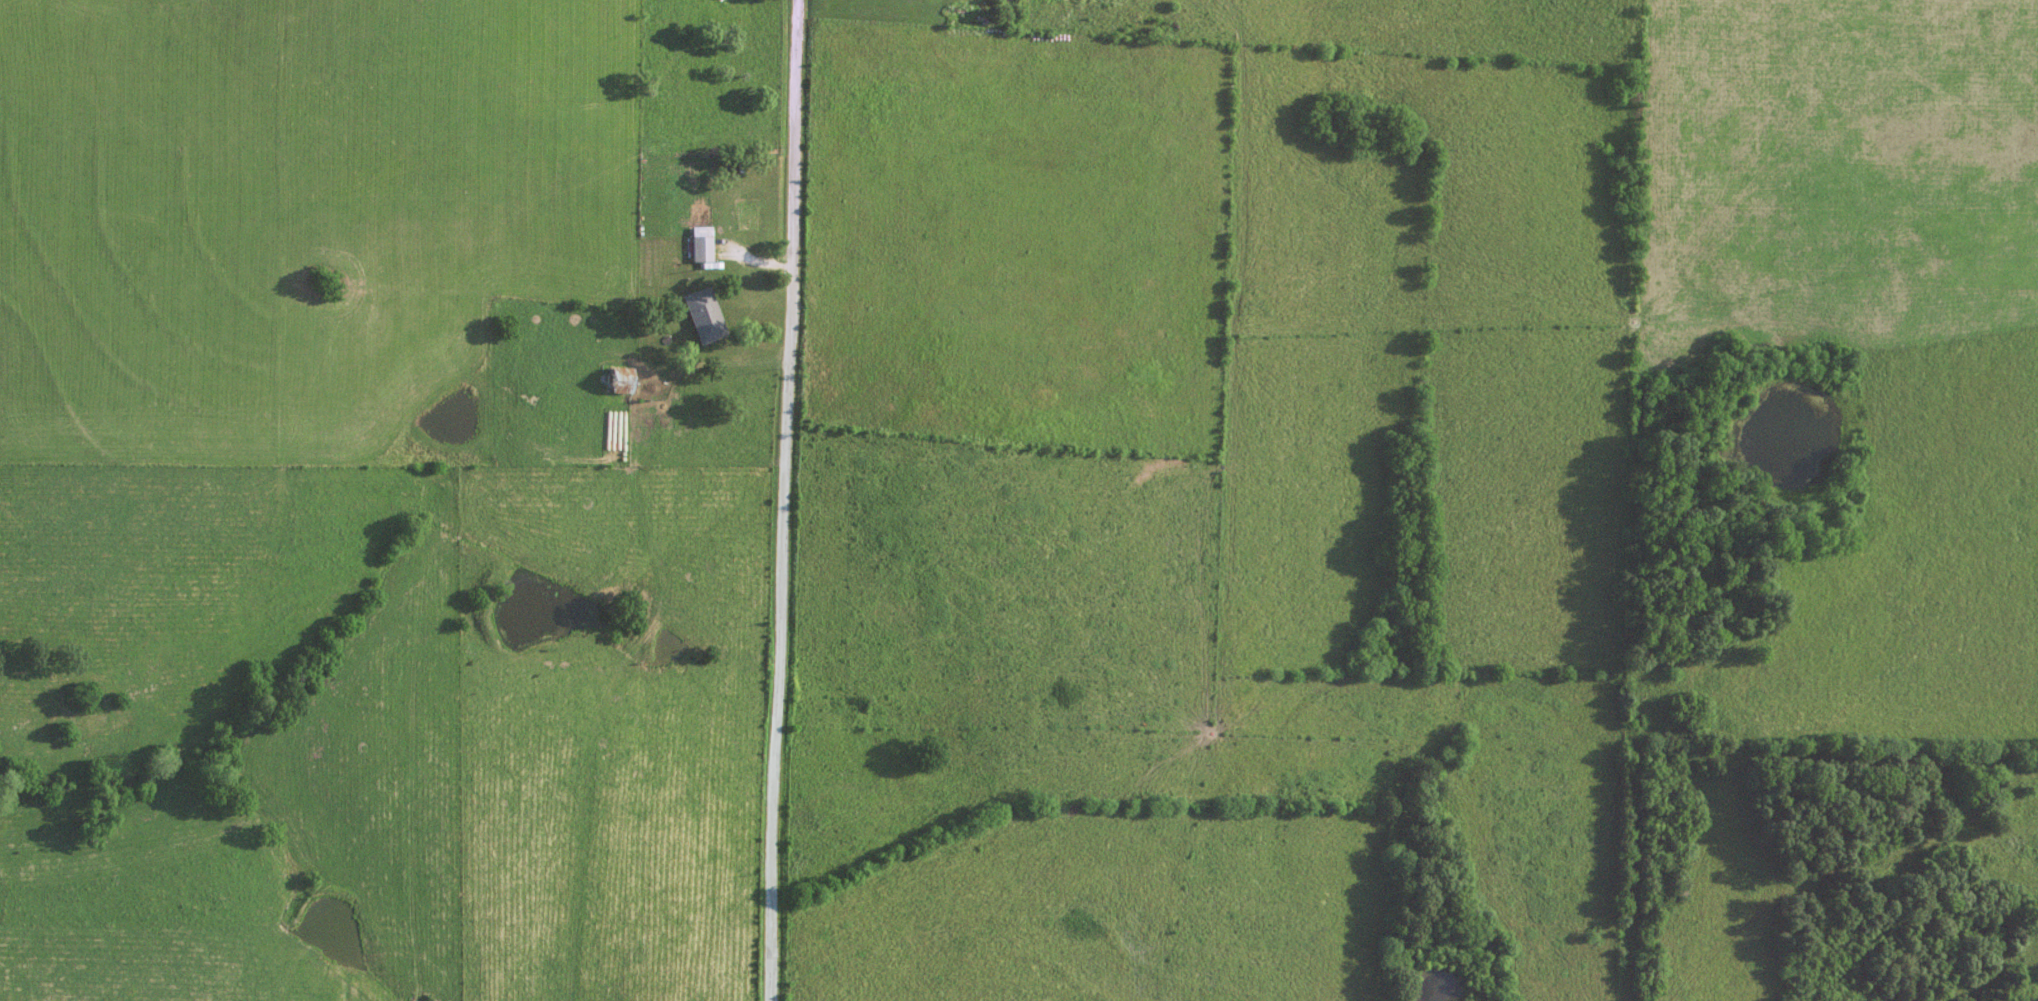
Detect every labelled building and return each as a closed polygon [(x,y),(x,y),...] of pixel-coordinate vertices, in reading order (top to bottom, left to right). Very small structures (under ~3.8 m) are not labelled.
[(714,234),(708,234),(708,226),(694,226),(694,262),(714,262),(714,234)] [(729,335),(712,286),(685,296),(702,344),(729,335)] [(634,378),(616,366),(604,383),(622,395),(634,378)]
